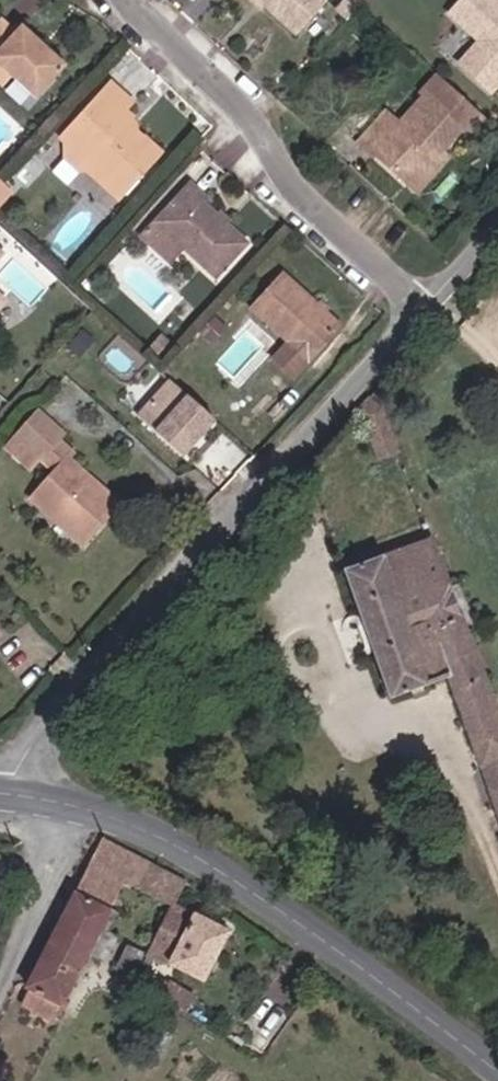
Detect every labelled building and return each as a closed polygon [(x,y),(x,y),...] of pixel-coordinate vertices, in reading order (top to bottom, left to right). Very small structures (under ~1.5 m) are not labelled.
[(262,0),(244,0),(257,13),(265,3),(262,0)] [(265,3),(296,33),(328,0),(262,0),(265,3)] [(474,38),(456,58),(488,87),(497,76),(497,0),(455,0),(445,11),(474,38)] [(8,68),(34,93),(66,59),(23,18),(13,28),(1,16),(0,17),(0,60),(8,68)] [(8,68),(0,60),(0,76),(8,68)] [(371,155),(404,184),(424,160),(420,156),(430,145),(440,154),(463,128),(470,135),(487,117),(437,72),(420,91),(421,92),(395,121),(385,112),(355,145),(369,158),(371,155)] [(79,150),(127,96),(111,81),(60,134),(66,139),(79,150)] [(132,101),(127,96),(79,150),(86,157),(86,167),(114,194),(155,152),(134,133),(123,132),(117,129),(128,118),(130,115),(125,110),(132,101)] [(123,132),(134,133),(139,128),(128,118),(117,129),(123,132)] [(68,162),(79,150),(66,139),(62,153),(68,162)] [(448,161),(440,154),(430,145),(420,156),(424,160),(404,184),(415,194),(448,161)] [(86,157),(79,150),(68,162),(77,168),(86,167),(86,157)] [(189,182),(152,221),(176,244),(210,276),(242,241),(200,201),(204,197),(189,182)] [(176,244),(152,221),(135,238),(160,262),(176,244)] [(341,320),(285,272),(255,304),(293,337),(312,354),(341,320)] [(312,354),(293,337),(278,355),(297,371),(312,354)] [(198,459),(228,417),(168,374),(138,416),(198,459)] [(34,458),(57,433),(36,416),(15,439),(34,458)] [(62,438),(57,433),(34,458),(38,462),(35,465),(50,479),(30,499),(81,546),(117,510),(67,461),(71,456),(58,444),(62,438)] [(477,766),(497,759),(497,713),(465,618),(453,585),(439,541),(438,539),(345,571),(389,699),(446,679),(477,766)] [(453,585),(465,618),(474,615),(462,581),(453,585)] [(241,633),(231,636),(234,651),(245,649),(241,633)] [(477,766),(490,800),(497,797),(497,759),(477,766)] [(172,903),(184,883),(97,841),(29,989),(64,1005),(119,895),(130,900),(137,887),(169,903),(172,903)] [(194,914),(201,894),(184,883),(172,903),(149,949),(201,979),(225,931),(194,914)]
